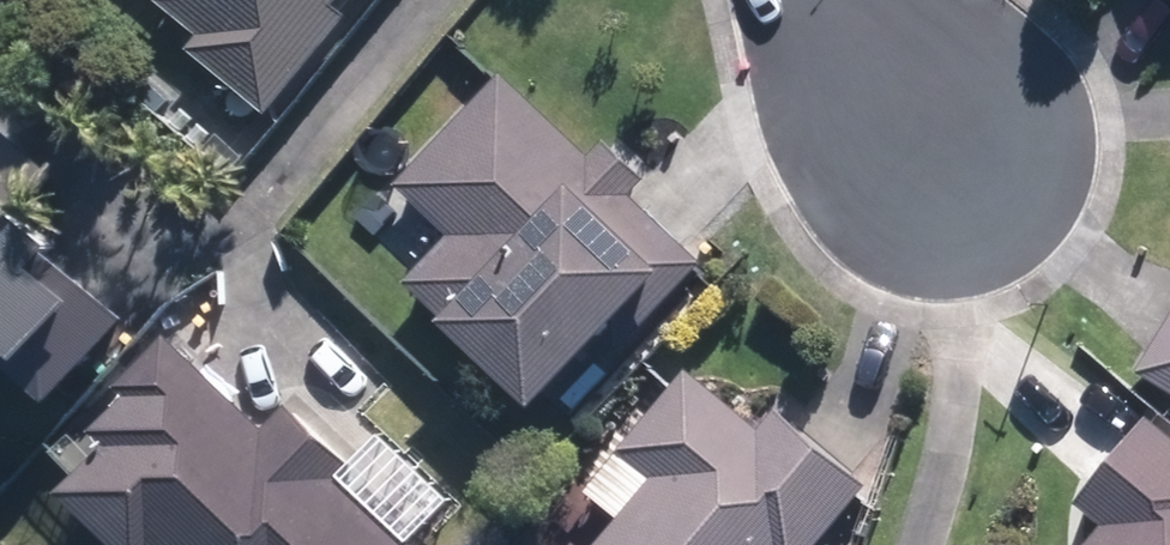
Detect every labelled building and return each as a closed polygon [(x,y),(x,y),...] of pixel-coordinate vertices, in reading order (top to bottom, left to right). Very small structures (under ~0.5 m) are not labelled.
[(199,42),(185,58),(260,125),(347,28),(328,11),(338,0),(152,0),(199,42)] [(584,162),(499,78),(351,227),(374,249),(411,212),(440,242),(398,284),(435,321),(429,327),(526,424),(630,320),(641,332),(703,270),(626,193),(639,181),(602,144),(584,162)] [(36,415),(119,330),(12,226),(51,186),(0,137),(0,381),(36,415)] [(1169,397),(1169,318),(1134,375),(1169,397)] [(39,454),(69,483),(46,507),(86,544),(397,544),(332,482),(346,469),(286,411),(264,433),(165,337),(112,393),(120,401),(83,439),(71,427),(39,454)] [(682,380),(582,497),(613,522),(596,544),(818,544),(863,487),(768,412),(751,433),(682,380)] [(1146,423),(1140,418),(1068,507),(1095,529),(1082,544),(1169,544),(1169,442),(1146,423)]
